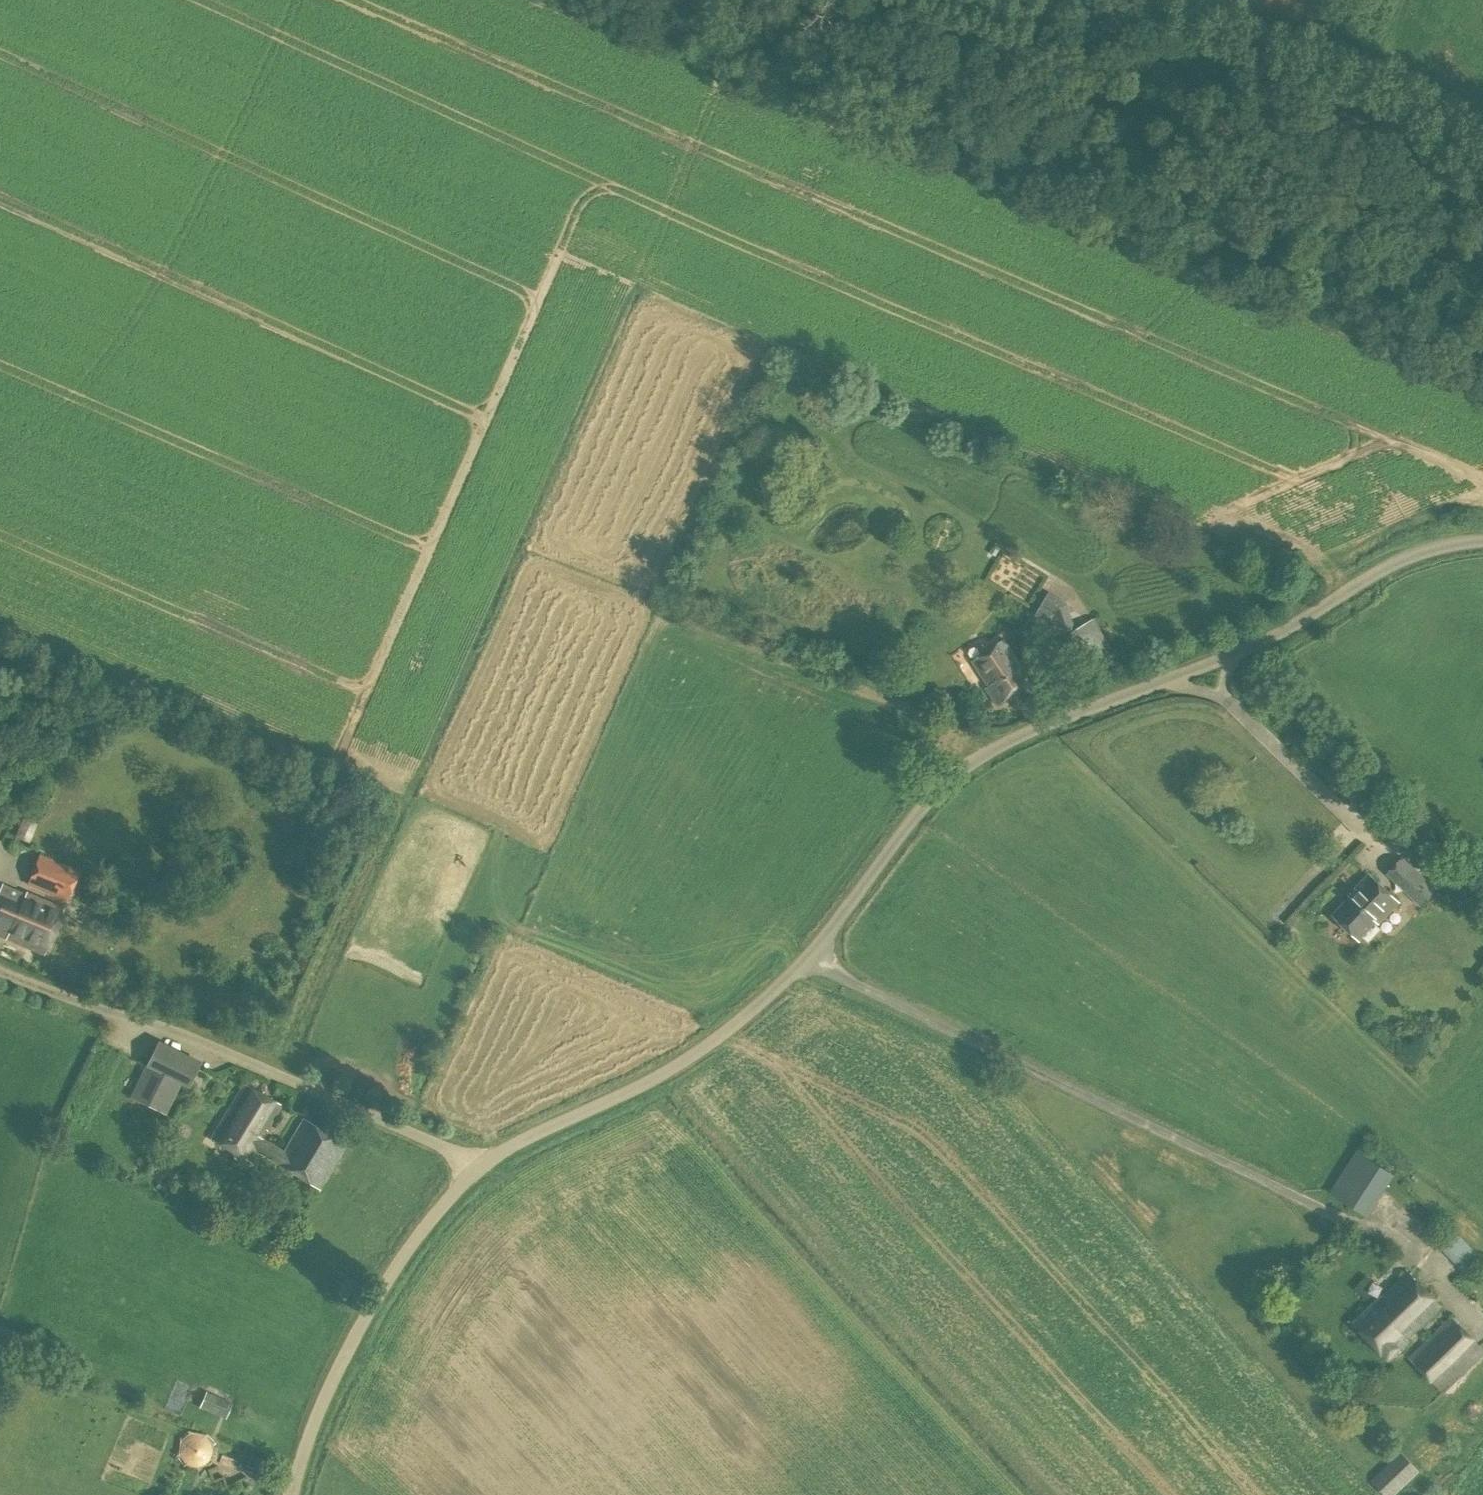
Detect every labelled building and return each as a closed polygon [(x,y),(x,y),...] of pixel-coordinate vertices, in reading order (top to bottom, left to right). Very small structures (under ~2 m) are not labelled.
[(1089,621),(1049,593),(1036,614),(1045,621),(1050,635),(1070,628),(1093,664),(1113,651),(1093,618),(1089,621)] [(1020,662),(1004,639),(971,663),(988,686),(985,689),(996,704),(1036,675),(1024,659),(1020,662)] [(67,901),(79,870),(39,854),(27,885),(67,901)] [(1425,903),(1437,890),(1402,857),(1390,870),(1425,903)] [(1369,940),(1380,929),(1375,923),(1396,901),(1369,874),(1355,888),(1357,890),(1334,914),(1360,939),(1363,935),(1369,940)] [(3,886),(0,892),(0,939),(44,957),(64,909),(25,893),(24,895),(3,886)] [(172,1102),(181,1084),(190,1088),(199,1067),(157,1045),(145,1066),(148,1067),(139,1085),(172,1102)] [(285,1152),(264,1139),(283,1107),(243,1085),(211,1140),(252,1164),(257,1155),(319,1191),(346,1145),(304,1120),(285,1152)] [(1368,1216),(1394,1175),(1356,1151),(1331,1192),(1368,1216)] [(1465,1273),(1481,1257),(1454,1229),(1438,1245),(1465,1273)] [(1441,1307),(1408,1274),(1380,1302),(1377,1299),(1352,1324),(1389,1362),(1410,1342),(1408,1340),(1441,1307)] [(1452,1315),(1409,1358),(1416,1365),(1415,1366),(1432,1383),(1433,1382),(1444,1393),(1482,1355),(1482,1349),(1475,1340),(1476,1339),(1460,1322),(1459,1323),(1452,1315)] [(226,1418),(232,1402),(206,1391),(199,1407),(226,1418)] [(1420,1471),(1401,1451),(1371,1479),(1386,1494),(1394,1494),(1420,1471)]
